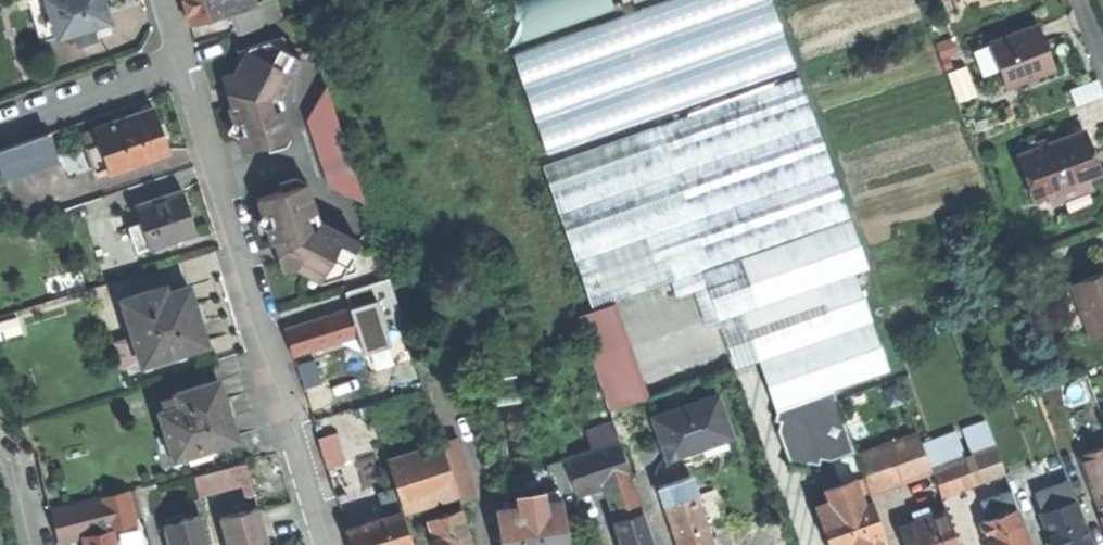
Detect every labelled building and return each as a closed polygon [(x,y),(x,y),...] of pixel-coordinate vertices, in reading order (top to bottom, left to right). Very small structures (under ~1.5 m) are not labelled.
[(58,37),(47,0),(32,0),(30,1),(43,45),(59,40),(58,37)] [(111,21),(105,1),(105,0),(47,0),(58,37),(74,32),(93,26),(111,21)] [(193,23),(218,16),(226,14),(231,12),(237,11),(235,0),(186,0),(187,3),(193,23)] [(237,11),(259,4),(258,0),(235,0),(237,11)] [(237,11),(243,31),(284,18),(279,0),(273,0),(259,4),(237,11)] [(796,66),(773,0),(670,0),(515,54),(550,153),(796,66)] [(529,35),(619,8),(617,0),(518,0),(529,35)] [(991,42),(1007,86),(1055,69),(1048,50),(1039,25),(991,42)] [(97,38),(93,26),(74,32),(78,43),(97,38)] [(294,135),(283,96),(302,58),(269,40),(250,46),(236,74),(226,76),(234,104),(231,105),(233,112),(236,123),(231,130),(239,133),(244,149),(294,135)] [(800,73),(545,163),(596,308),(675,280),(681,296),(695,291),(710,286),(712,285),(706,268),(726,261),(746,254),(836,222),(851,217),(800,73)] [(346,140),(329,85),(311,118),(323,125),(317,138),(329,145),(346,140)] [(112,174),(169,153),(162,133),(154,109),(96,129),(102,145),(110,167),(112,174)] [(1021,153),(1036,197),(1047,193),(1090,177),(1095,175),(1088,156),(1079,132),(1021,153)] [(4,173),(54,156),(47,136),(0,152),(0,160),(4,173)] [(366,201),(346,140),(329,145),(332,154),(326,166),(338,173),(332,185),(366,201)] [(96,172),(110,167),(102,145),(88,149),(96,172)] [(56,162),(54,156),(4,173),(6,179),(56,162)] [(6,179),(4,173),(0,160),(0,188),(9,185),(6,179)] [(98,178),(112,174),(110,167),(96,172),(98,178)] [(1094,186),(1090,177),(1047,193),(1050,202),(1094,186)] [(343,274),(360,241),(321,221),(309,182),(260,197),(265,216),(261,222),(268,226),(270,233),(273,243),(279,241),(288,270),(299,267),(324,279),(343,274)] [(190,213),(183,192),(137,208),(143,226),(131,230),(138,248),(148,244),(150,249),(197,233),(190,213)] [(851,263),(836,222),(746,254),(761,295),(778,289),(781,288),(812,277),(816,275),(851,263)] [(761,295),(746,254),(726,261),(743,310),(745,309),(780,407),(777,420),(801,411),(798,400),(761,295)] [(743,310),(726,261),(706,268),(712,285),(723,317),(743,310)] [(888,368),(851,263),(816,275),(854,380),(888,368)] [(1094,336),(1102,333),(1102,272),(1093,276),(1073,284),(1094,336)] [(854,380),(816,275),(812,277),(850,382),(854,380)] [(346,292),(351,309),(360,334),(367,340),(406,327),(390,277),(346,292)] [(850,382),(812,277),(781,288),(818,393),(833,387),(850,382)] [(721,317),(710,286),(695,291),(706,323),(721,317)] [(184,353),(207,346),(197,314),(189,288),(167,295),(164,287),(121,300),(133,337),(141,362),(182,349),(184,353)] [(818,393),(781,288),(778,289),(815,394),(818,393)] [(815,394),(778,289),(761,295),(798,400),(815,394)] [(351,309),(341,312),(349,338),(360,334),(351,309)] [(291,344),(295,356),(349,338),(341,312),(286,330),(291,344)] [(141,364),(141,362),(133,337),(113,343),(121,370),(141,364)] [(227,411),(219,384),(177,397),(181,409),(160,416),(174,457),(211,445),(212,448),(237,441),(227,411)] [(837,399),(833,387),(818,393),(815,394),(798,400),(801,411),(837,399)] [(653,416),(668,459),(707,445),(733,436),(719,393),(653,416)] [(855,450),(837,399),(801,411),(777,420),(784,423),(779,431),(797,432),(799,441),(788,453),(792,466),(806,467),(809,459),(819,463),(822,455),(830,459),(855,450)] [(611,412),(616,427),(626,423),(633,421),(628,406),(611,412)] [(620,440),(631,473),(642,469),(626,423),(616,427),(620,440)] [(869,491),(931,469),(919,434),(857,456),(864,475),(869,491)] [(457,438),(443,442),(451,466),(464,462),(457,438)] [(629,474),(631,473),(620,440),(565,458),(574,485),(576,491),(594,485),(610,480),(629,474)] [(388,460),(403,505),(458,488),(451,466),(443,442),(388,460)] [(940,494),(995,475),(1005,471),(996,446),(931,469),(940,494)] [(1102,515),(1102,448),(1083,456),(1102,506),(1100,507),(1102,515)] [(337,496),(392,479),(383,450),(328,467),(337,496)] [(555,489),(559,490),(574,485),(565,458),(547,465),(555,489)] [(475,497),(464,462),(451,466),(458,488),(462,501),(475,497)] [(202,491),(256,485),(254,464),(200,469),(202,491)] [(1019,509),(1039,502),(1072,490),(1073,490),(1066,470),(1012,489),(1012,490),(1019,509)] [(995,475),(1002,494),(1012,490),(1012,489),(1005,471),(995,475)] [(642,511),(629,474),(610,480),(614,493),(622,517),(642,511)] [(659,486),(665,504),(696,493),(690,475),(659,486)] [(869,491),(864,475),(825,489),(831,507),(818,511),(830,544),(877,544),(887,541),(869,491)] [(598,498),(614,493),(610,480),(594,485),(598,498)] [(582,512),(576,491),(574,485),(559,490),(562,499),(567,516),(582,512)] [(137,491),(144,517),(159,512),(158,509),(162,504),(157,486),(137,491)] [(391,505),(393,514),(402,512),(395,489),(381,493),(385,507),(391,505)] [(559,490),(555,489),(545,490),(547,501),(562,499),(559,490)] [(518,494),(519,505),(547,501),(545,490),(518,494)] [(1017,510),(1019,509),(1012,490),(1002,494),(984,500),(991,519),(1017,510)] [(1039,502),(1043,513),(1076,501),(1072,490),(1039,502)] [(696,493),(665,504),(679,544),(713,544),(696,493)] [(127,494),(102,499),(110,531),(134,525),(127,494)] [(84,537),(110,531),(102,499),(51,511),(58,543),(84,537)] [(498,508),(503,544),(569,544),(562,499),(547,501),(519,505),(498,508)] [(1055,544),(1092,544),(1076,501),(1043,513),(1055,544)] [(439,544),(474,544),(461,507),(430,517),(439,544)] [(228,544),(267,544),(257,510),(221,518),(228,544)] [(1017,510),(991,519),(982,522),(991,544),(1029,544),(1017,510)] [(642,511),(622,517),(615,520),(624,544),(653,544),(642,511)] [(907,544),(959,544),(947,511),(901,527),(907,544)] [(402,512),(393,514),(348,528),(353,544),(412,544),(402,512)] [(206,543),(199,516),(166,524),(171,544),(200,544),(206,543)] [(110,531),(84,537),(86,544),(113,544),(110,531)]
